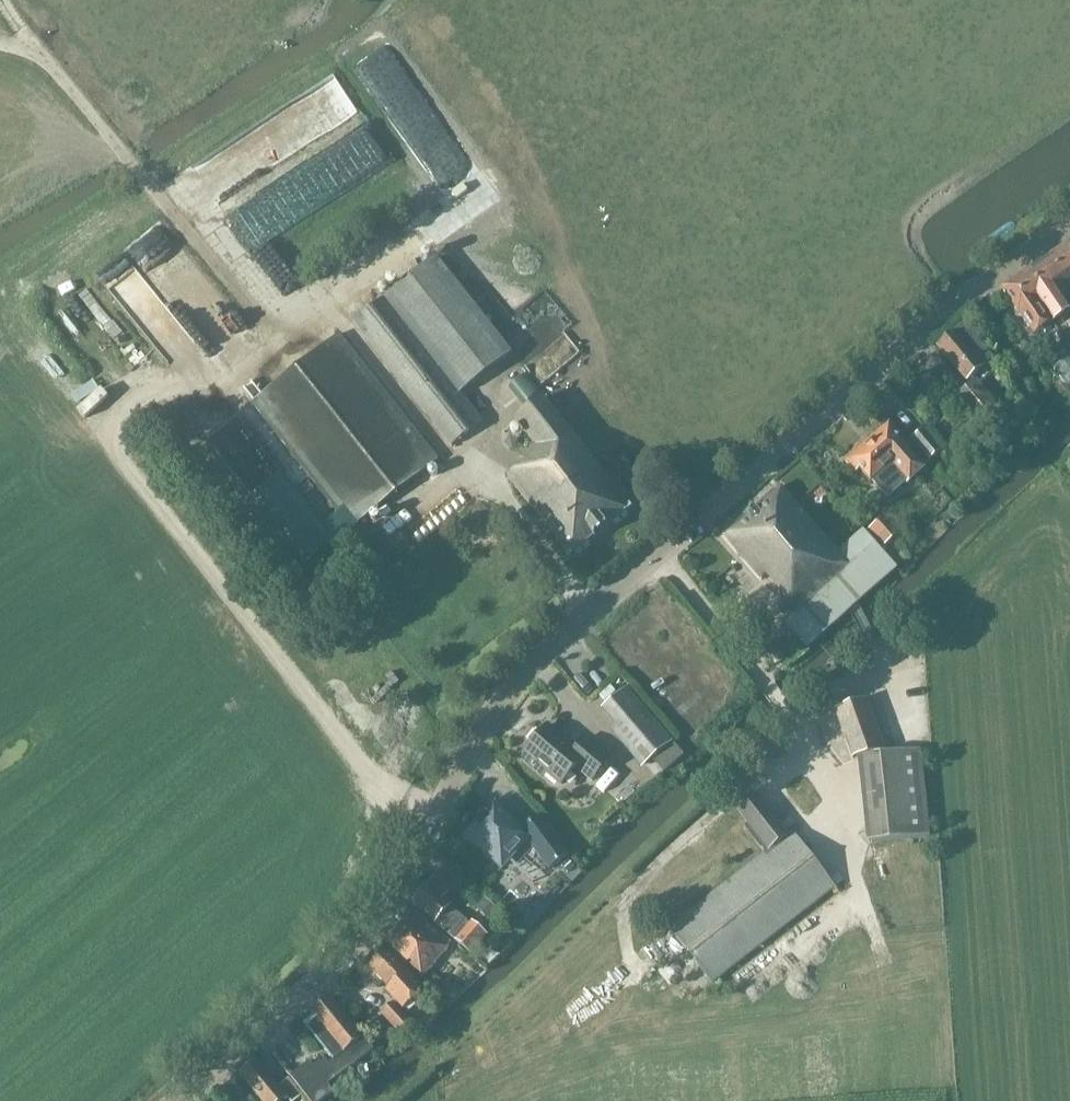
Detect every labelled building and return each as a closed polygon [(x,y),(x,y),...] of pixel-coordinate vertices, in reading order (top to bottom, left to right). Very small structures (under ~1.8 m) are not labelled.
[(263,102),(173,191),(193,211),(267,137),(274,144),(290,128),(263,102)] [(155,365),(186,344),(165,314),(204,287),(191,268),(179,276),(148,230),(126,246),(131,253),(119,261),(114,254),(90,270),(155,365)] [(262,249),(271,262),(296,246),(287,233),(262,249)] [(1058,249),(1069,267),(1069,241),(1058,249)] [(1058,249),(1039,262),(1056,287),(1069,278),(1069,267),(1058,249)] [(457,395),(512,353),(438,257),(383,299),(353,323),(451,447),(480,424),(457,395)] [(1056,287),(1039,262),(1020,275),(1052,322),(1060,317),(1059,314),(1069,308),(1056,287)] [(1052,322),(1020,275),(1001,288),(1033,335),(1052,322)] [(967,381),(993,358),(964,323),(937,345),(967,381)] [(354,527),(438,460),(339,334),(254,401),(354,527)] [(985,433),(1006,417),(976,380),(956,397),(985,433)] [(570,556),(630,509),(542,397),(531,384),(524,390),(521,386),(516,390),(530,407),(515,419),(537,446),(522,458),(525,462),(507,477),(570,556)] [(899,434),(889,422),(846,460),(856,472),(860,469),(870,481),(871,480),(885,496),(890,496),(905,482),(907,484),(924,468),(896,437),(899,434)] [(929,460),(941,450),(924,430),(912,439),(929,460)] [(806,648),(897,568),(864,530),(837,553),(780,487),(724,536),(761,579),(766,574),(778,588),(773,593),(793,615),(783,624),(791,633),(792,632),(806,648)] [(737,602),(757,584),(747,573),(728,592),(737,602)] [(356,690),(369,704),(401,675),(388,660),(356,690)] [(646,765),(672,743),(627,689),(605,707),(619,724),(614,728),(646,765)] [(852,758),(862,755),(884,747),(866,698),(835,709),(852,758)] [(807,720),(815,762),(836,758),(828,716),(807,720)] [(594,781),(611,761),(585,740),(577,750),(547,726),(521,758),(544,777),(545,774),(561,787),(577,768),(594,781)] [(921,749),(862,755),(871,843),(930,838),(921,749)] [(788,835),(784,830),(758,796),(738,811),(748,823),(744,826),(764,853),(669,927),(712,983),(835,887),(792,832),(788,835)] [(467,835),(502,868),(527,841),(548,870),(568,855),(541,817),(523,830),(495,804),(467,835)] [(451,890),(435,875),(411,902),(471,955),(487,935),(472,921),(470,924),(450,907),(452,905),(444,898),(451,890)] [(472,912),(487,924),(493,917),(479,905),(472,912)] [(421,978),(451,944),(413,911),(392,935),(396,939),(388,948),(421,978)] [(403,1009),(424,989),(408,971),(387,949),(369,966),(389,987),(386,990),(403,1009)] [(373,1051),(333,999),(328,999),(314,1010),(313,1015),(316,1019),(307,1026),(334,1060),(328,1065),(324,1059),(313,1067),(309,1062),(291,1077),(310,1100),(323,1100),(333,1093),(328,1086),(373,1051)] [(400,1033),(411,1024),(393,1004),(382,1013),(400,1033)] [(303,1096),(289,1078),(279,1087),(258,1060),(240,1074),(262,1100),(283,1100),(287,1098),(290,1100),(297,1100),(303,1096)]
